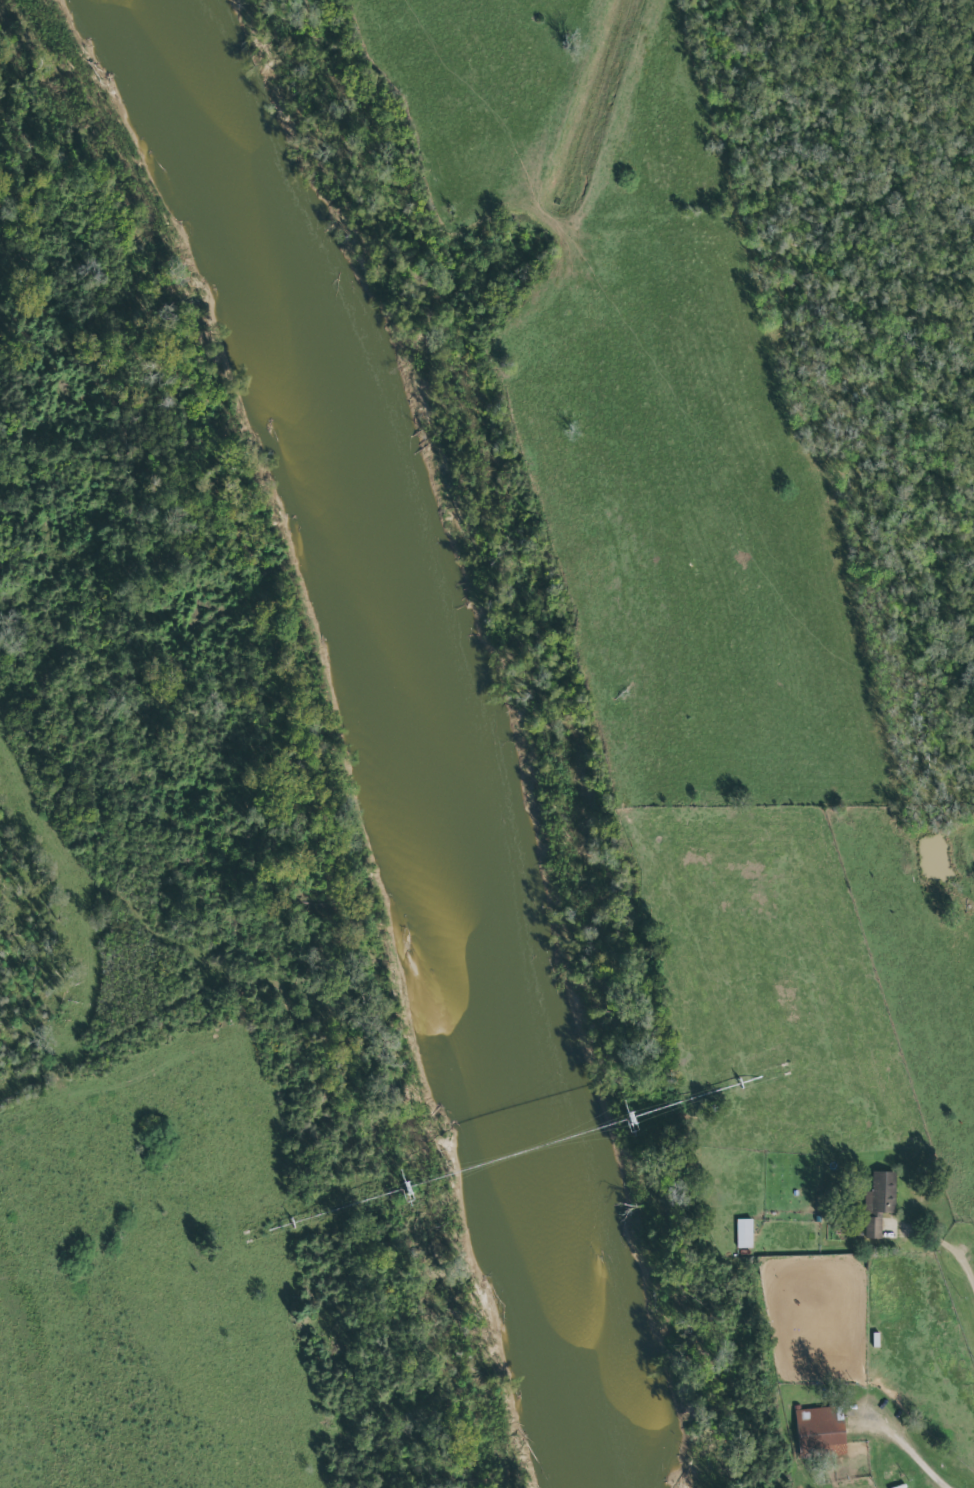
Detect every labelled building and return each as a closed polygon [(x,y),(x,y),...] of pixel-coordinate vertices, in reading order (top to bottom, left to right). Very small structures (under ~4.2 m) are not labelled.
[(873,1172),(896,1172),(895,1214),(881,1214),(881,1239),(865,1239),(865,1218),(864,1218),(865,1192),(872,1192),(873,1172)] [(753,1249),(753,1220),(737,1220),(737,1249),(753,1249)] [(842,1406),(795,1412),(800,1454),(834,1450),(835,1456),(845,1455),(844,1446),(847,1445),(842,1406)]
